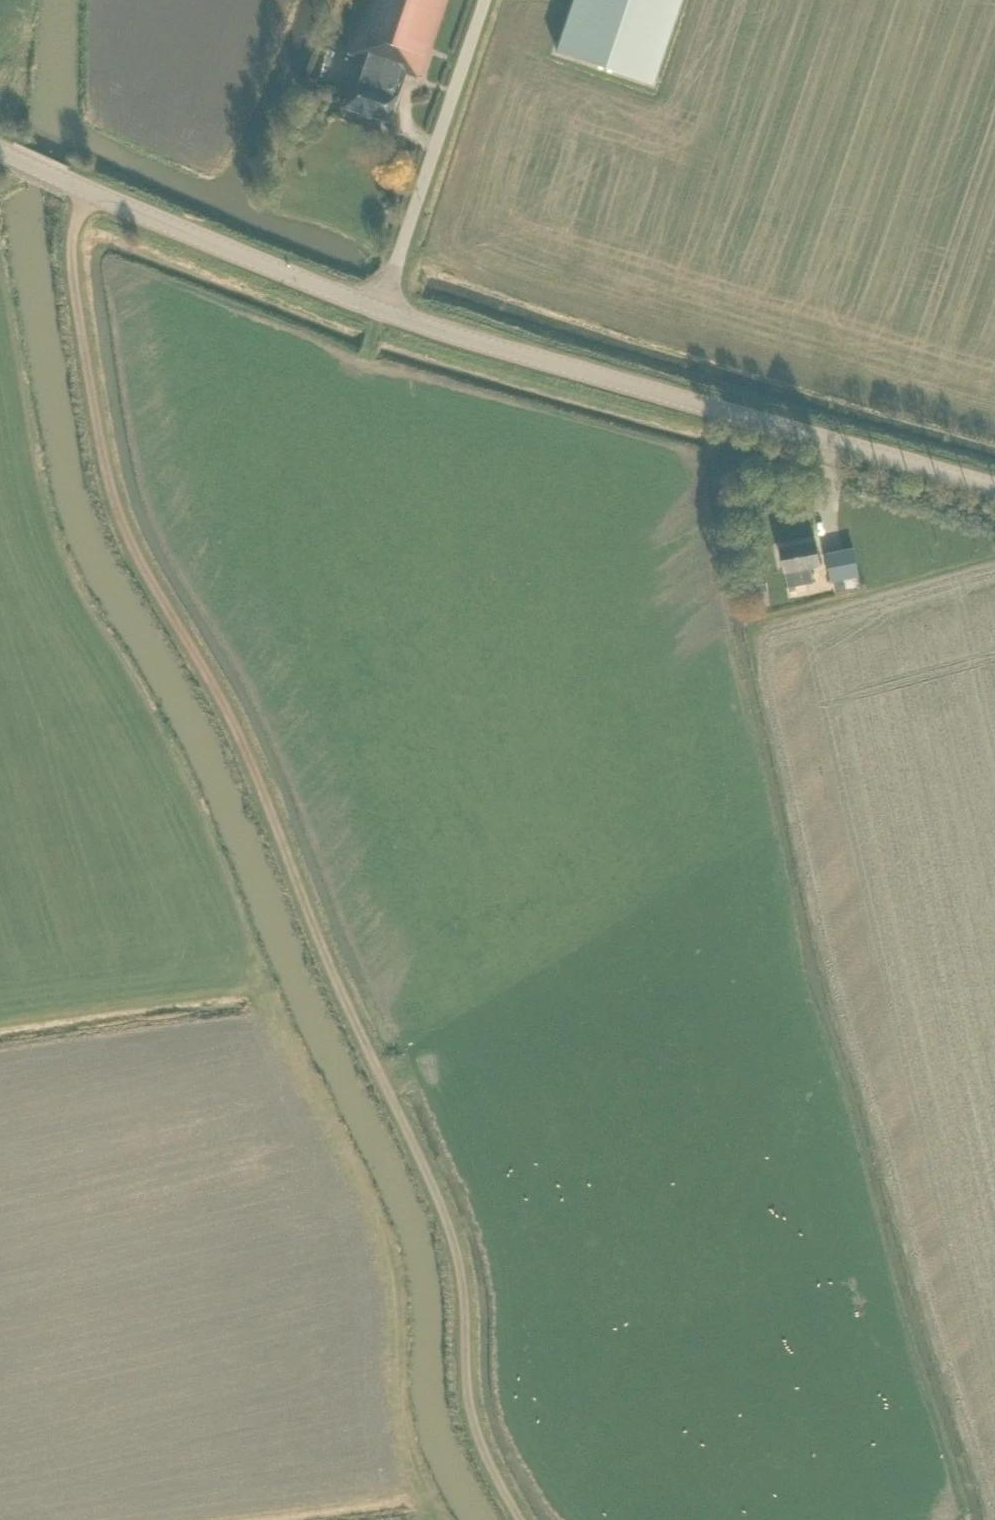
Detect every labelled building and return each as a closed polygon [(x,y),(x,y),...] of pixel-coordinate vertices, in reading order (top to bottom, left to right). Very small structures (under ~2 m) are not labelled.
[(446,0),(363,0),(344,53),(353,56),(351,62),(357,64),(352,78),(342,108),(360,114),(360,116),(369,119),(369,117),(388,123),(398,93),(397,93),(404,73),(420,78),(446,0)] [(679,0),(573,0),(556,52),(651,84),(679,0)] [(785,572),(821,566),(816,543),(781,549),(785,572)] [(831,582),(859,577),(854,549),(826,555),(831,582)]
